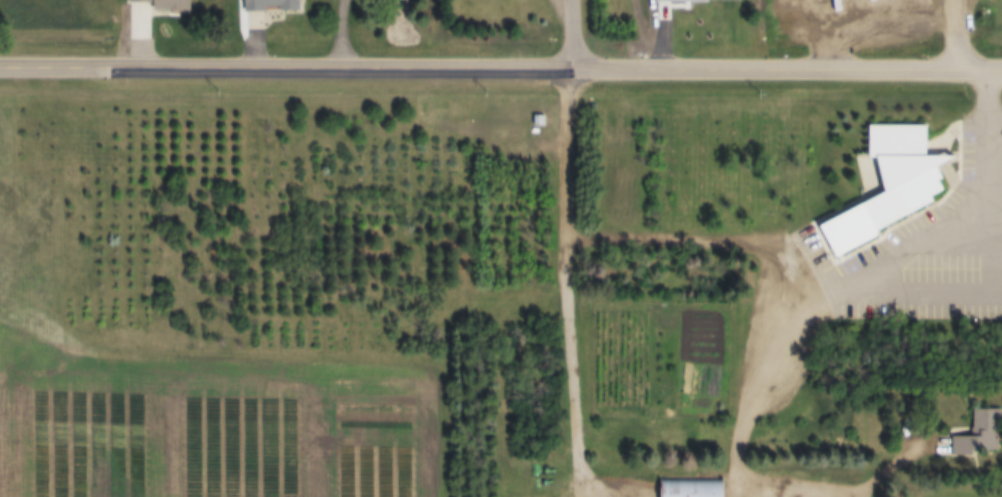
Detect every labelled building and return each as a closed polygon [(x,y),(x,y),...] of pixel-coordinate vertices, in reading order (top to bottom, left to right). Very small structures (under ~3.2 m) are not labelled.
[(127,4),(151,4),(151,12),(188,12),(188,0),(127,0),(127,4)] [(299,0),(242,0),(242,13),(299,12),(299,0)] [(670,20),(669,5),(706,4),(706,0),(653,0),(653,5),(658,5),(658,20),(670,20)] [(863,200),(816,222),(831,256),(837,256),(875,239),(875,230),(930,206),(930,197),(942,192),(938,183),(938,178),(932,165),(922,155),(923,126),(865,125),(864,155),(858,158),(858,178),(863,191),(863,200)] [(950,437),(951,455),(999,454),(998,409),(970,409),(971,436),(950,437)] [(660,496),(721,496),(721,481),(660,481),(660,496)]
